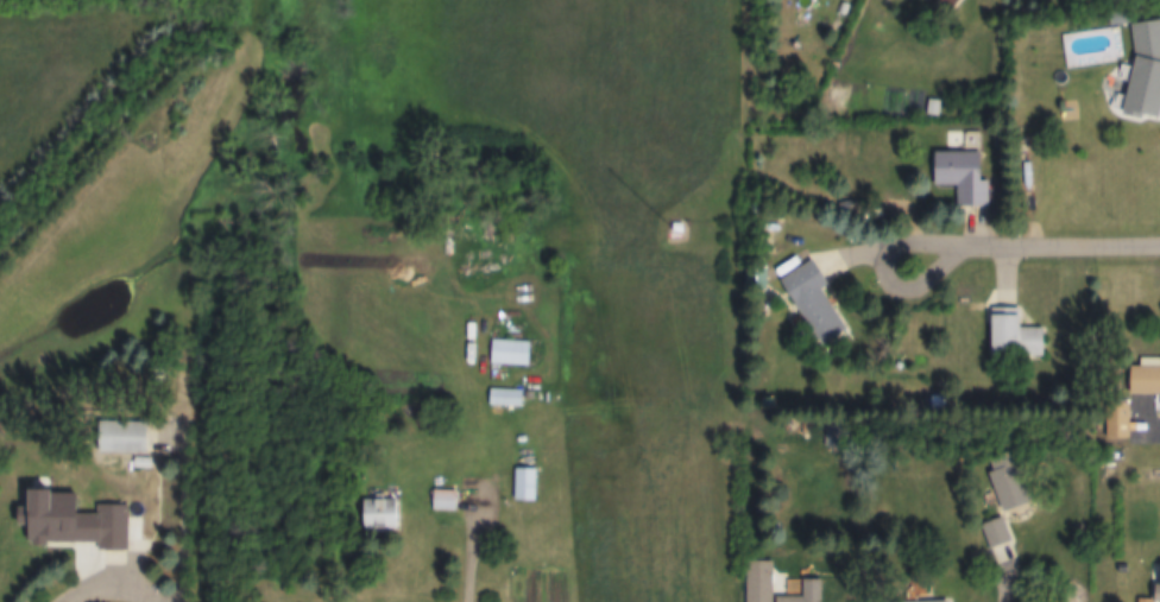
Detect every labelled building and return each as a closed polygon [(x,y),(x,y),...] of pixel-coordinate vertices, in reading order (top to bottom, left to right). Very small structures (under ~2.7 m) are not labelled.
[(960,0),(931,0),(947,14),(960,0)] [(1150,122),(1157,121),(1159,104),(1159,23),(1129,26),(1132,52),(1121,117),(1150,122)] [(987,209),(987,182),(979,182),(978,153),(932,154),(932,188),(956,187),(956,209),(987,209)] [(820,292),(826,288),(810,262),(777,282),(818,348),(844,332),(820,292)] [(1041,358),(1041,328),(1017,328),(1017,310),(988,310),(988,358),(1041,358)] [(530,366),(530,342),(492,342),(492,366),(530,366)] [(1159,397),(1159,369),(1128,369),(1128,397),(1159,397)] [(523,391),(490,391),(490,409),(523,409),(523,391)] [(1105,404),(1105,440),(1129,440),(1129,404),(1105,404)] [(143,456),(144,425),(92,424),(92,456),(143,456)] [(847,428),(828,425),(825,449),(844,451),(847,428)] [(1026,505),(1011,461),(985,471),(1000,514),(1026,505)] [(515,502),(535,502),(535,470),(515,470),(515,502)] [(147,482),(125,481),(124,507),(93,507),(92,553),(123,553),(124,543),(146,543),(147,482)] [(431,512),(455,512),(455,493),(431,493),(431,512)] [(397,501),(357,501),(357,532),(397,532),(397,501)] [(1010,544),(1004,519),(982,525),(989,549),(1010,544)] [(745,563),(745,601),(816,601),(816,598),(772,599),(772,563),(745,563)]
